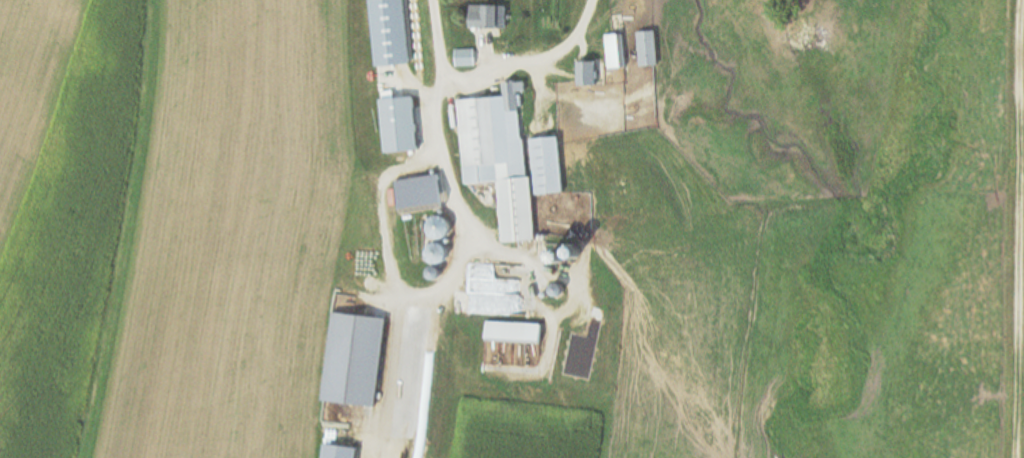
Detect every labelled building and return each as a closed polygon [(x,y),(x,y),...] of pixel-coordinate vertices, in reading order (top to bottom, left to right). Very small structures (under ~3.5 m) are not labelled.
[(375,67),(409,64),(405,0),(371,0),(375,67)] [(507,29),(507,7),(482,7),(482,12),(471,12),(471,29),(507,29)] [(639,67),(657,67),(657,32),(639,32),(639,67)] [(624,35),(608,35),(608,69),(624,69),(624,35)] [(475,50),(456,50),(456,67),(475,67),(475,50)] [(578,86),(596,86),(596,63),(578,63),(578,86)] [(458,101),(464,185),(497,182),(502,243),(532,241),(521,82),(503,83),(504,97),(458,101)] [(414,97),(379,100),(384,154),(418,151),(414,97)] [(564,193),(560,138),(532,140),(535,195),(564,193)] [(445,215),(445,172),(428,172),(428,215),(445,215)] [(434,223),(433,237),(444,237),(444,224),(434,223)] [(436,263),(447,251),(438,242),(426,253),(436,263)] [(485,342),(541,343),(542,325),(486,323),(485,342)]
